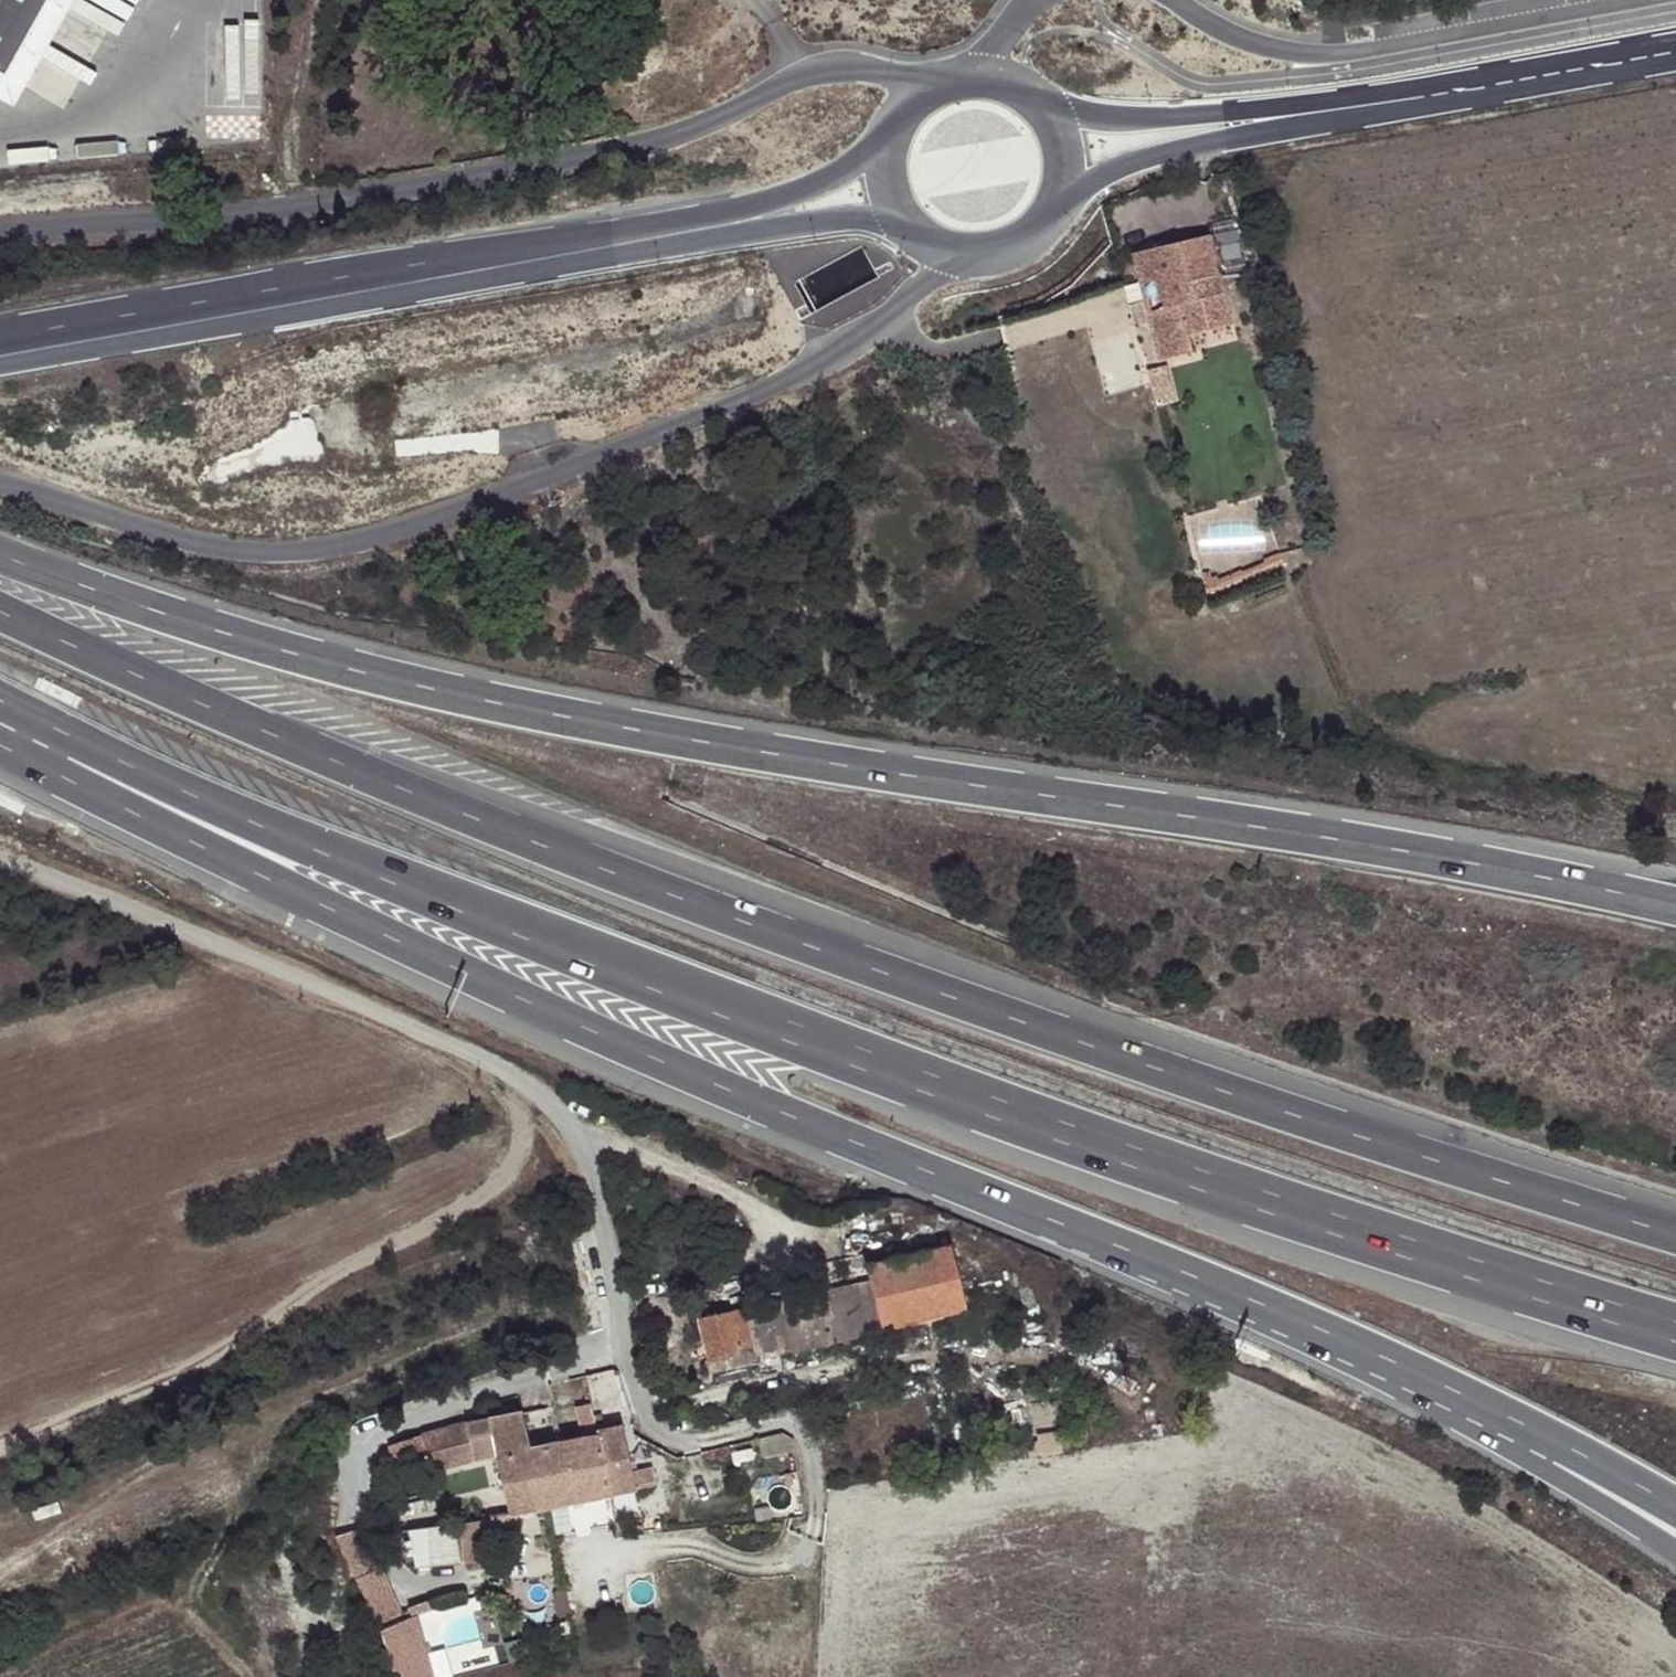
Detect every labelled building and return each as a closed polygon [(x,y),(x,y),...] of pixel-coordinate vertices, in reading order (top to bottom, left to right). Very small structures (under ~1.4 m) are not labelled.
[(0,55),(0,81),(22,94),(76,0),(48,0),(13,62),(0,55)] [(13,62),(48,0),(0,0),(0,55),(13,62)] [(1215,275),(1207,235),(1134,253),(1158,361),(1191,353),(1187,335),(1230,324),(1219,275),(1215,275)] [(1164,366),(1148,371),(1158,408),(1174,404),(1164,366)] [(1287,559),(1282,548),(1265,555),(1267,559),(1270,566),(1287,559)] [(1244,567),(1223,577),(1227,586),(1270,566),(1267,559),(1245,569),(1244,567)] [(1213,570),(1204,573),(1209,588),(1211,593),(1227,586),(1223,577),(1221,574),(1215,576),(1213,570)] [(746,1367),(967,1311),(951,1245),(865,1266),(870,1285),(749,1316),(747,1306),(699,1318),(714,1375),(746,1367)] [(540,1481),(546,1509),(610,1496),(596,1417),(594,1407),(579,1410),(585,1442),(569,1445),(573,1467),(569,1468),(570,1474),(540,1481)] [(469,1425),(478,1464),(498,1459),(534,1452),(525,1414),(490,1421),(469,1425)] [(596,1417),(610,1496),(636,1492),(654,1488),(650,1469),(632,1473),(623,1429),(606,1432),(604,1416),(596,1417)] [(478,1464),(469,1425),(425,1435),(391,1445),(396,1461),(429,1451),(436,1472),(478,1464)] [(756,1439),(761,1458),(794,1453),(792,1439),(781,1433),(756,1439)] [(498,1459),(510,1516),(546,1509),(540,1481),(570,1474),(569,1468),(573,1467),(569,1445),(534,1452),(498,1459)] [(789,1473),(782,1474),(784,1486),(791,1485),(789,1473)] [(454,1520),(408,1530),(416,1567),(463,1557),(454,1520)] [(371,1524),(344,1535),(378,1621),(405,1610),(371,1524)] [(427,1600),(407,1608),(411,1618),(431,1611),(427,1600)] [(397,1621),(379,1629),(389,1663),(408,1658),(397,1621)]
